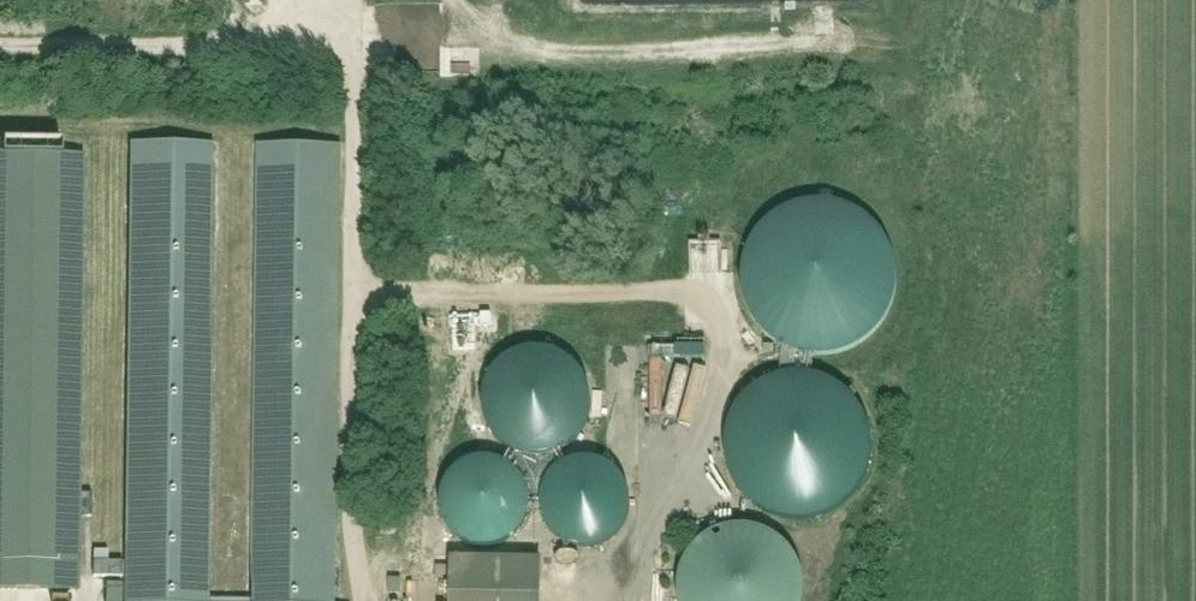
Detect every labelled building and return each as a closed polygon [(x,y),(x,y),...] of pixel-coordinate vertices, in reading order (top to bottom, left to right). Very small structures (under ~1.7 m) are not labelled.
[(130,138),(129,600),(347,600),(348,135),(254,134),(253,594),(220,594),(221,138),(130,138)] [(0,149),(0,581),(86,581),(90,149),(0,149)] [(742,269),(746,294),(757,317),(775,335),(798,346),(823,350),(847,345),(870,333),(887,313),(898,289),(899,262),(892,237),(876,215),(855,200),(829,193),(803,195),(778,205),(759,222),(747,244),(742,269)] [(496,428),(509,441),(526,448),(544,449),(561,445),(576,435),(587,420),(593,403),(593,385),(587,369),(576,355),(561,345),(543,340),(525,342),(509,349),(496,361),(487,377),(484,395),(487,412),(496,428)] [(689,358),(717,356),(716,342),(688,344),(689,358)] [(657,358),(671,358),(671,421),(712,421),(711,367),(704,367),(703,358),(687,358),(686,346),(657,347),(657,358)] [(669,415),(670,359),(658,359),(658,415),(669,415)] [(738,482),(754,499),(775,509),(798,513),(820,510),(843,498),(861,480),(871,456),(872,431),(865,406),(850,385),(828,371),(803,365),(778,368),(755,379),(739,395),(728,416),(724,439),(728,462),(738,482)] [(442,501),(447,516),(457,528),(470,536),(485,539),(500,537),(513,531),(523,520),(530,508),(532,493),(529,479),(523,467),(512,457),(499,451),(485,449),(471,452),(458,460),(448,471),(442,486),(442,501)] [(543,503),(548,518),(558,530),(571,538),(586,541),(601,539),(614,533),(624,523),(630,510),(633,496),(630,482),(623,469),(613,459),(600,453),(586,451),(572,454),(558,462),(548,473),(543,488),(543,503)] [(809,589),(807,569),(800,549),(786,534),(769,523),(748,518),(728,520),(709,528),(692,543),(682,563),(679,584),(682,600),(805,600),(809,589)] [(453,550),(451,600),(542,600),(543,553),(453,550)]
